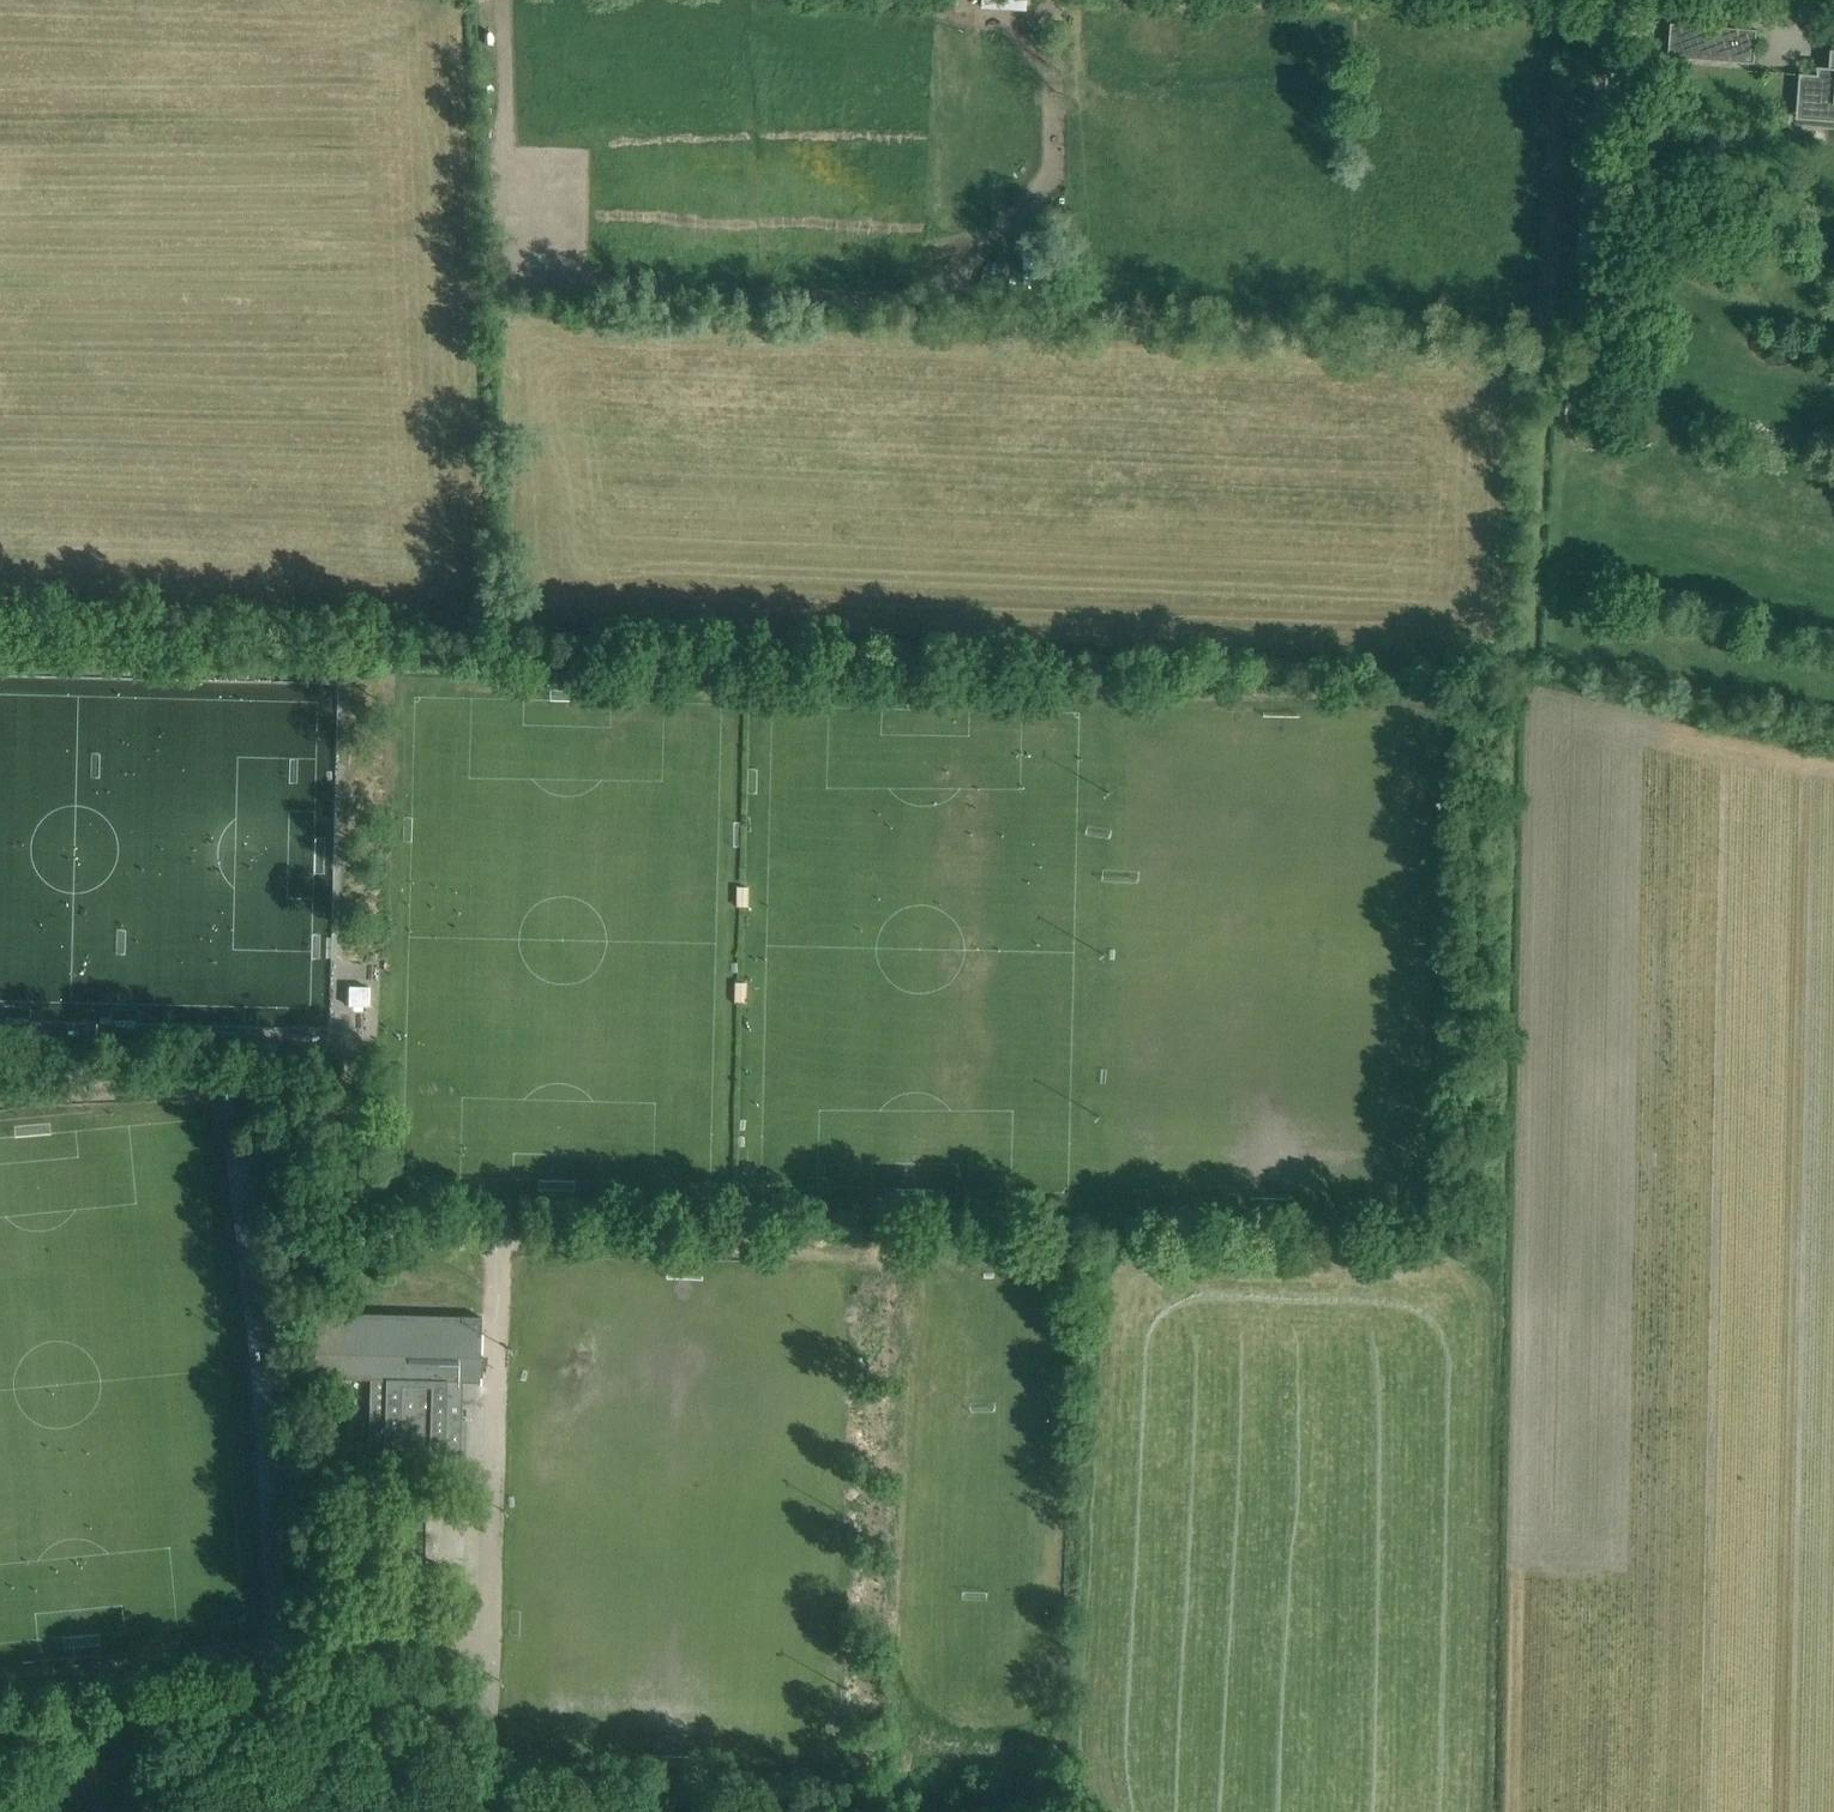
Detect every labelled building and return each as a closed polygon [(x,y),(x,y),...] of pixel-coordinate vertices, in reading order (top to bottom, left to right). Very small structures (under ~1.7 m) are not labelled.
[(1027,0),(983,0),(982,8),(1026,11),(1027,0)] [(1671,23),(1669,57),(1755,63),(1758,29),(1671,23)] [(1818,75),(1800,73),(1800,78),(1798,106),(1826,108),(1827,103),(1833,104),(1833,68),(1830,67),(1817,66),(1817,68),(1819,68),(1818,75)] [(316,1378),(371,1379),(369,1452),(462,1454),(463,1382),(482,1382),(484,1318),(318,1313),(316,1378)]
